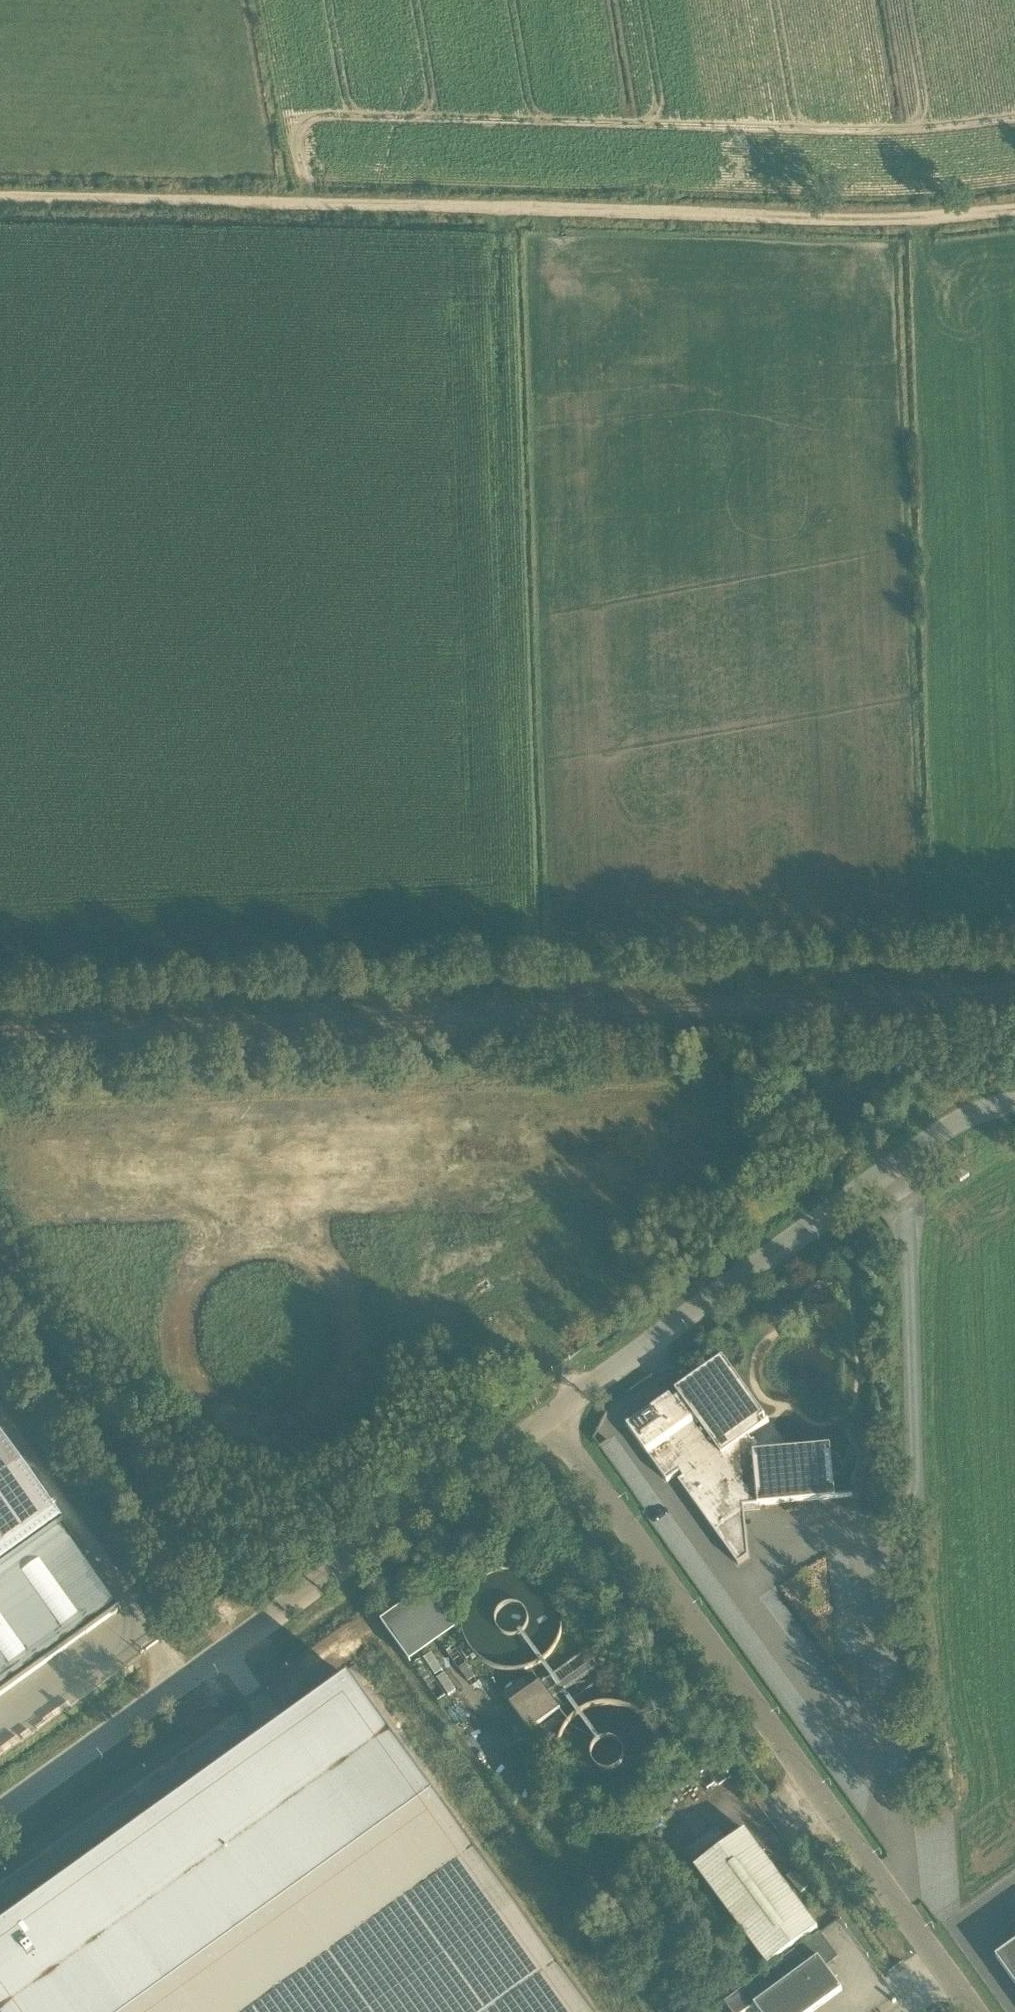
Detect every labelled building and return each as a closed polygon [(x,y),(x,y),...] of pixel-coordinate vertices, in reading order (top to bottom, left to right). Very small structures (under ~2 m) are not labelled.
[(970,1175),(961,1163),(952,1169),(961,1181),(970,1175)] [(825,1497),(820,1446),(759,1452),(757,1448),(759,1447),(754,1440),(753,1442),(749,1437),(769,1422),(768,1421),(763,1424),(760,1420),(765,1416),(723,1357),(676,1391),(679,1396),(674,1400),(670,1395),(627,1425),(667,1482),(680,1473),(684,1477),(679,1481),(738,1565),(749,1557),(744,1506),(836,1498),(836,1496),(825,1497)] [(0,1448),(0,1695),(117,1611),(0,1448)] [(503,1693),(531,1732),(606,1677),(587,1650),(532,1689),(524,1678),(503,1693)] [(445,1799),(148,2011),(598,2011),(445,1799)] [(745,1831),(696,1867),(768,1966),(818,1929),(745,1831)] [(820,1932),(725,2002),(732,2011),(745,2011),(751,2008),(754,2011),(812,2011),(842,1990),(826,1967),(834,1961),(833,1960),(834,1953),(835,1953),(820,1932)] [(996,1957),(1014,1983),(1014,1943),(996,1957)]
